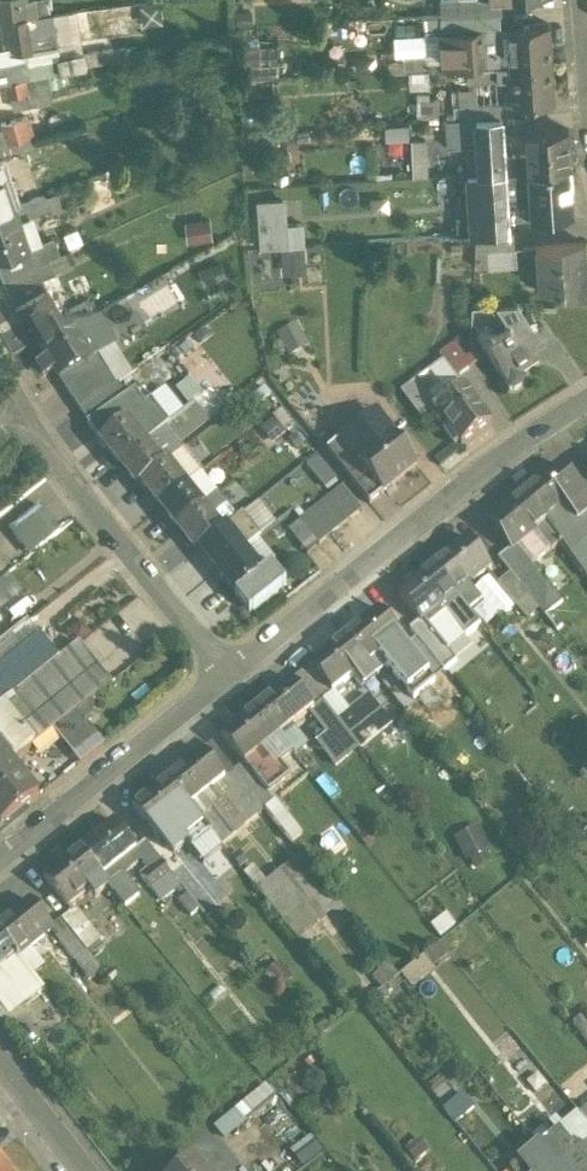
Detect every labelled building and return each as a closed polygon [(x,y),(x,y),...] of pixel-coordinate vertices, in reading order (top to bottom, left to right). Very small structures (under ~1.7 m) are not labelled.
[(37,16),(35,0),(0,0),(0,12),(1,21),(37,16)] [(37,16),(50,13),(48,0),(35,0),(37,16)] [(442,16),(501,11),(501,0),(441,0),(442,16)] [(500,12),(466,14),(467,29),(482,28),(501,26),(500,12)] [(58,45),(53,14),(29,17),(34,49),(58,45)] [(442,16),(443,31),(467,29),(466,14),(442,16)] [(34,49),(29,17),(1,21),(6,53),(34,49)] [(550,23),(508,26),(511,64),(553,60),(550,23)] [(511,64),(508,26),(501,26),(482,28),(485,66),(511,64)] [(467,29),(443,31),(446,68),(485,66),(482,28),(467,29)] [(88,66),(116,59),(112,49),(85,54),(88,66)] [(62,71),(88,66),(85,54),(59,58),(62,71)] [(553,60),(511,64),(514,102),(555,100),(553,60)] [(25,93),(28,105),(51,99),(46,74),(25,78),(28,92),(25,93)] [(25,78),(7,82),(10,95),(25,93),(28,92),(25,78)] [(500,103),(460,105),(461,120),(477,119),(501,117),(500,103)] [(6,141),(32,135),(27,116),(1,123),(6,141)] [(526,130),(527,153),(504,155),(501,117),(477,119),(479,144),(481,172),(505,170),(528,169),(571,166),(569,127),(550,129),(550,121),(538,121),(539,130),(526,130)] [(447,121),(449,146),(466,145),(479,144),(477,119),(461,120),(447,121)] [(388,124),(389,136),(410,135),(410,123),(388,124)] [(36,148),(32,135),(0,144),(0,158),(36,148)] [(412,140),(414,176),(428,175),(425,140),(412,140)] [(481,172),(479,144),(466,145),(469,173),(481,172)] [(0,165),(0,213),(17,207),(3,164),(0,165)] [(505,170),(481,172),(469,173),(471,218),(508,215),(574,211),(571,166),(528,169),(505,170)] [(262,247),(304,245),(302,222),(285,223),(283,200),(259,201),(262,247)] [(0,213),(0,259),(30,248),(17,207),(0,213)] [(508,215),(471,218),(472,233),(476,233),(508,231),(508,215)] [(213,217),(189,218),(191,240),(214,239),(213,217)] [(508,231),(476,233),(475,267),(489,266),(490,249),(515,247),(514,230),(508,231)] [(4,281),(50,259),(58,255),(52,240),(30,248),(0,259),(0,270),(4,281)] [(580,241),(537,244),(540,287),(560,286),(561,291),(586,290),(584,264),(581,264),(580,241)] [(58,255),(50,259),(56,271),(76,262),(71,250),(58,255)] [(4,281),(15,304),(47,286),(43,278),(56,272),(50,259),(4,281)] [(69,325),(47,286),(15,304),(37,343),(69,325)] [(87,299),(66,310),(73,323),(94,311),(87,299)] [(534,329),(517,306),(496,307),(508,324),(520,340),(534,329)] [(73,323),(69,325),(90,364),(99,360),(116,350),(94,311),(73,323)] [(520,340),(508,324),(476,346),(507,388),(538,365),(520,340)] [(90,364),(69,325),(37,343),(47,360),(40,364),(47,377),(54,373),(59,381),(90,364)] [(292,357),(310,347),(298,325),(280,335),(292,357)] [(465,364),(455,348),(439,358),(454,381),(476,367),(471,360),(465,364)] [(90,364),(59,381),(81,414),(117,389),(99,360),(90,364)] [(437,408),(416,381),(401,393),(421,421),(437,408)] [(124,400),(117,389),(81,414),(89,425),(124,400)] [(489,427),(462,390),(433,411),(448,430),(443,434),(453,447),(457,444),(460,448),(489,427)] [(135,393),(88,426),(101,442),(126,423),(145,446),(170,426),(151,403),(145,407),(135,393)] [(178,447),(207,423),(195,407),(145,446),(163,469),(182,452),(178,447)] [(392,437),(375,416),(342,442),(359,463),(392,437)] [(145,446),(126,423),(101,442),(120,466),(145,446)] [(392,437),(359,463),(384,494),(417,468),(392,437)] [(359,463),(342,442),(327,453),(369,505),(384,494),(359,463)] [(163,469),(145,446),(120,466),(138,489),(142,486),(163,469)] [(321,458),(310,466),(326,488),(337,479),(321,458)] [(185,488),(167,466),(163,469),(142,486),(160,508),(185,488)] [(523,498),(546,526),(565,510),(578,527),(586,519),(586,504),(559,468),(523,498)] [(201,476),(185,488),(202,510),(218,497),(201,476)] [(185,488),(160,508),(177,530),(202,510),(185,488)] [(361,512),(343,490),(301,523),(320,546),(361,512)] [(211,521),(226,508),(218,497),(202,510),(211,521)] [(523,498),(489,525),(510,551),(511,553),(517,549),(546,526),(523,498)] [(37,553),(60,534),(40,509),(16,528),(37,553)] [(211,521),(202,510),(177,530),(196,553),(199,551),(220,534),(211,521)] [(586,580),(586,520),(586,519),(578,527),(565,510),(546,526),(586,580)] [(242,516),(225,530),(243,552),(260,539),(242,516)] [(320,546),(301,523),(289,533),(308,556),(320,546)] [(220,534),(199,551),(217,573),(243,552),(225,530),(220,534)] [(468,541),(433,569),(456,597),(491,569),(468,541)] [(499,560),(545,616),(561,603),(517,549),(511,553),(510,551),(499,560)] [(262,576),(243,552),(217,573),(236,596),(236,597),(262,576)] [(271,568),(262,576),(236,597),(236,596),(235,597),(250,615),(285,586),(271,568)] [(433,569),(398,596),(420,624),(421,624),(425,622),(443,607),(456,597),(433,569)] [(456,597),(443,607),(467,636),(479,626),(456,597)] [(367,668),(400,641),(402,640),(379,612),(345,639),(367,668)] [(412,630),(444,671),(457,662),(425,622),(421,624),(420,624),(412,630)] [(345,639),(310,667),(332,695),(354,678),(363,690),(376,679),(367,668),(345,639)] [(4,707),(59,662),(40,640),(0,672),(0,702),(4,707)] [(444,673),(417,640),(406,649),(433,683),(444,673)] [(400,641),(367,668),(376,679),(388,670),(413,702),(435,685),(433,683),(406,649),(400,641)] [(80,645),(4,707),(35,746),(78,711),(112,683),(80,645)] [(290,683),(256,710),(278,738),(309,714),(313,711),(313,710),(290,683)] [(350,736),(380,712),(369,698),(338,722),(350,736)] [(358,749),(321,703),(313,710),(313,711),(309,714),(327,736),(317,744),(335,767),(358,749)] [(4,707),(0,710),(0,774),(12,764),(35,746),(4,707)] [(278,738),(256,710),(222,737),(245,766),(278,738)] [(98,735),(78,711),(54,731),(74,755),(98,735)] [(278,738),(245,766),(269,796),(291,779),(280,766),(293,756),(278,738)] [(201,756),(169,782),(189,808),(222,782),(201,756)] [(12,764),(0,774),(0,826),(2,829),(40,798),(12,764)] [(222,782),(189,808),(221,846),(263,811),(232,773),(222,782)] [(169,782),(135,809),(156,836),(171,823),(189,808),(169,782)] [(212,837),(189,808),(171,823),(194,852),(212,837)] [(303,834),(288,813),(279,820),(294,841),(303,834)] [(112,825),(79,851),(101,877),(133,851),(112,825)] [(479,826),(457,836),(474,870),(496,859),(479,826)] [(79,851),(45,878),(67,905),(101,877),(79,851)] [(300,857),(258,890),(289,929),(308,914),(316,924),(332,912),(335,916),(342,911),(300,857)] [(0,929),(0,933),(20,958),(54,931),(32,903),(0,929)] [(0,933),(0,976),(20,959),(20,958),(0,933)] [(0,976),(0,981),(18,1004),(42,986),(20,959),(0,976)] [(235,1113),(215,1129),(223,1140),(244,1123),(235,1113)] [(561,1136),(544,1151),(556,1166),(557,1167),(575,1153),(561,1136)] [(524,1162),(532,1170),(550,1170),(556,1166),(544,1151),(541,1147),(524,1162)] [(260,1151),(247,1161),(254,1170),(262,1170),(270,1165),(260,1151)] [(557,1167),(560,1170),(586,1170),(586,1168),(575,1153),(557,1167)] [(0,1159),(0,1170),(10,1170),(0,1159)] [(512,1170),(532,1170),(524,1162),(512,1170)] [(184,1170),(201,1170),(194,1163),(184,1170)]
